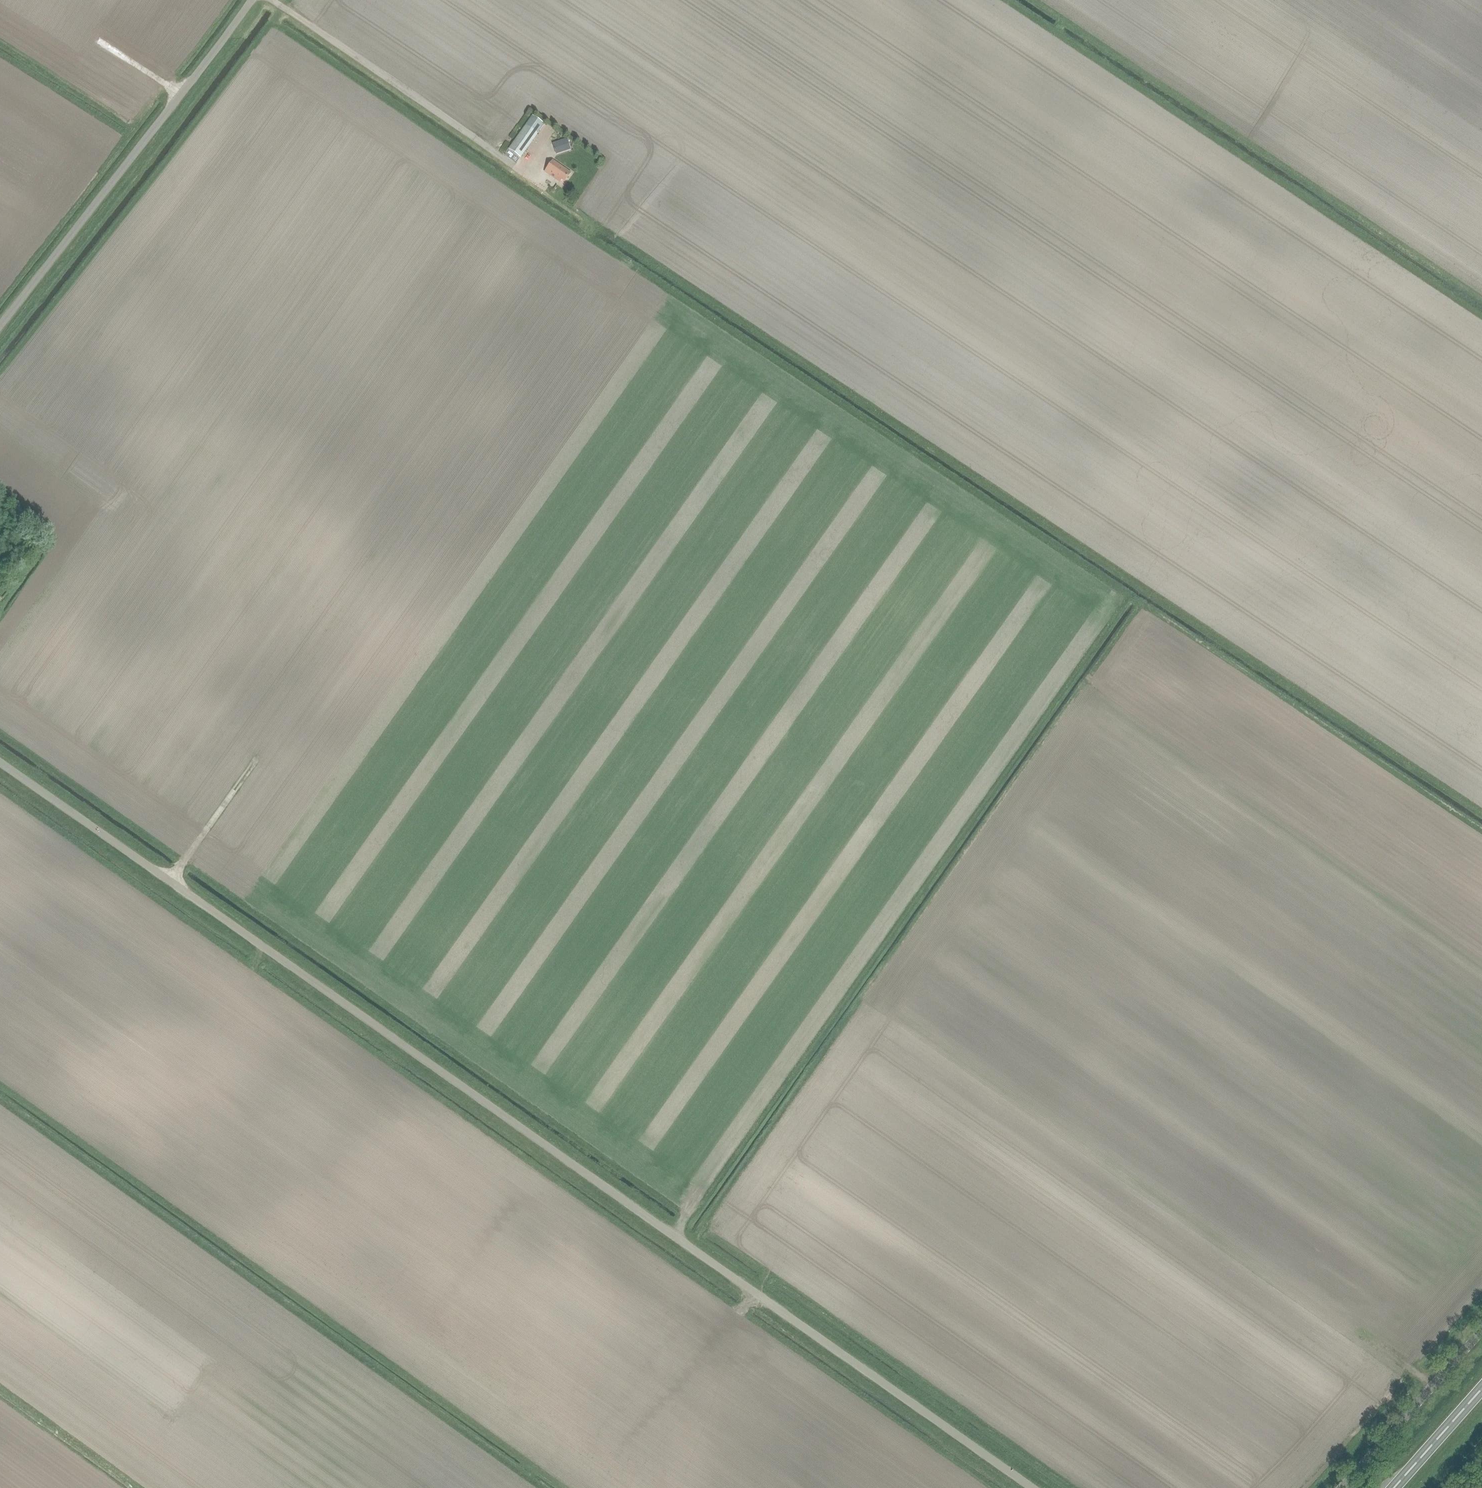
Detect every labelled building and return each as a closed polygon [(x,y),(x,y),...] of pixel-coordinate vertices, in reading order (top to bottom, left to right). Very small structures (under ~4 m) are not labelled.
[(544,124),(533,116),(509,150),(520,158),(544,124)] [(560,154),(571,150),(567,139),(556,143),(560,154)] [(561,180),(564,182),(570,173),(553,161),(545,172),(559,183),(561,180)]
